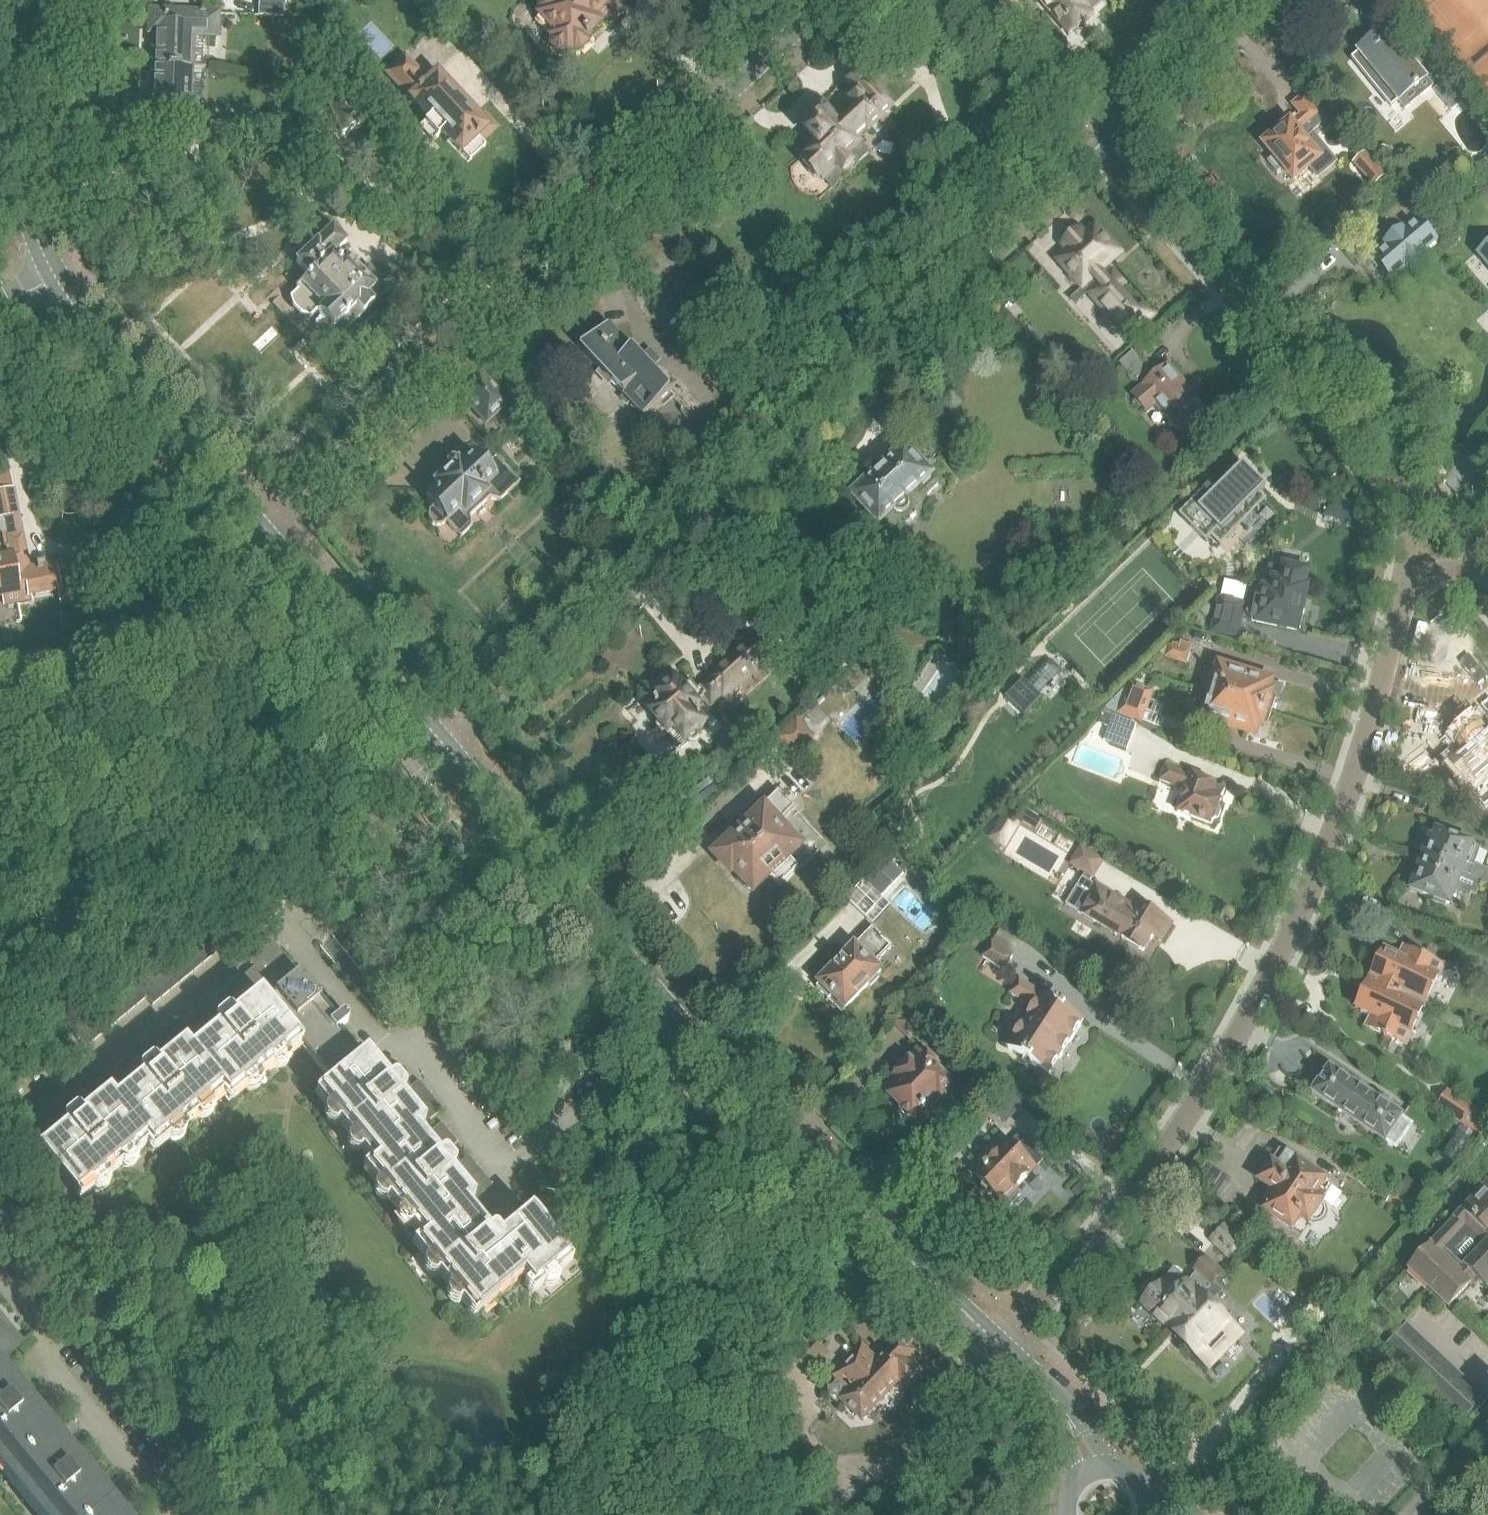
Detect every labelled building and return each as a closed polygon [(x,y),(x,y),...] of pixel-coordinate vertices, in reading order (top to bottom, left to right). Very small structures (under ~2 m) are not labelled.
[(285,0),(258,0),(258,18),(284,19),(285,0)] [(624,14),(611,0),(561,0),(556,4),(554,2),(549,2),(542,9),(541,16),(543,19),(557,33),(551,41),(555,45),(553,46),(553,51),(559,57),(564,57),(565,56),(569,60),(575,54),(582,54),(589,47),(589,41),(604,28),(602,26),(607,22),(611,26),(624,14)] [(1064,0),(1039,0),(1049,13),(1064,0)] [(1103,4),(1099,0),(1064,0),(1049,13),(1069,36),(1093,15),(1091,13),(1103,4)] [(154,66),(192,67),(193,35),(218,36),(219,13),(150,11),(149,34),(155,34),(154,66)] [(1433,88),(1427,80),(1412,63),(1411,64),(1385,31),(1359,53),(1361,56),(1353,63),(1392,109),(1400,103),(1406,111),(1433,88)] [(481,142),(494,129),(483,118),(479,121),(436,76),(427,85),(418,75),(419,74),(404,59),(387,75),(429,119),(410,137),(424,151),(442,133),(470,162),(486,147),(481,142)] [(191,100),(192,67),(154,66),(153,99),(129,98),(128,120),(195,122),(196,101),(191,100)] [(804,160),(809,165),(807,167),(820,181),(823,178),(833,189),(868,155),(861,147),(862,146),(857,140),(870,128),(874,133),(885,123),(879,117),(889,108),(858,73),(846,83),(858,96),(852,101),(858,109),(842,123),(824,104),(801,126),(812,137),(809,140),(816,147),(804,160)] [(1473,100),(1470,97),(1454,77),(1435,92),(1451,112),(1462,103),(1465,107),(1473,100)] [(1320,116),(1304,97),(1293,107),(1303,119),(1298,123),(1296,121),(1265,146),(1275,158),(1268,164),(1278,177),(1285,171),(1295,182),(1321,160),(1299,134),(1320,116)] [(319,143),(340,134),(341,136),(360,128),(348,102),(329,110),(308,120),(319,143)] [(1385,180),(1366,157),(1355,166),(1374,189),(1385,180)] [(1388,274),(1392,279),(1406,267),(1409,271),(1426,256),(1423,253),(1436,241),(1432,236),(1419,221),(1405,233),(1402,229),(1385,244),(1388,247),(1375,259),(1388,274)] [(1123,284),(1108,267),(1122,255),(1095,226),(1085,235),(1081,230),(1063,247),(1067,251),(1056,261),(1130,342),(1155,319),(1144,307),(1138,313),(1117,290),(1123,284)] [(391,290),(370,268),(369,267),(362,274),(354,266),(359,261),(352,253),(346,258),(340,251),(348,243),(335,229),(314,248),(313,247),(307,248),(304,251),(302,257),(303,258),(298,263),(311,277),(302,286),(296,290),(298,292),(290,300),(293,309),(300,316),(310,320),(322,308),(324,310),(320,313),(334,329),(340,323),(347,330),(391,290)] [(1476,256),(1487,271),(1487,246),(1476,256)] [(673,396),(640,360),(610,328),(583,352),(646,421),(673,396)] [(1149,371),(1134,352),(1120,364),(1128,374),(1129,372),(1137,381),(1149,371)] [(1145,410),(1154,403),(1165,417),(1167,416),(1184,437),(1209,416),(1192,396),(1193,395),(1169,367),(1134,397),(1138,402),(1137,403),(1142,409),(1143,408),(1145,410)] [(508,404),(498,392),(480,373),(458,393),(486,425),(508,404)] [(908,451),(906,449),(853,498),(881,528),(895,515),(899,517),(904,518),(906,517),(910,513),(910,507),(909,502),(920,491),(925,496),(939,483),(934,478),(932,475),(936,465),(920,447),(908,451)] [(519,485),(498,462),(495,460),(486,469),(471,452),(435,485),(438,489),(425,501),(433,509),(428,515),(428,519),(429,523),(432,526),(436,528),(441,528),(446,524),(460,539),(471,529),(469,519),(489,500),(499,503),(519,485)] [(1211,491),(1183,520),(1210,548),(1215,543),(1223,552),(1270,504),(1260,494),(1263,491),(1257,485),(1259,483),(1246,470),(1218,498),(1211,491)] [(27,564),(14,490),(0,492),(0,531),(0,533),(4,551),(6,550),(7,555),(0,556),(0,599),(2,598),(3,608),(33,603),(32,596),(60,591),(59,585),(80,581),(78,568),(65,570),(64,565),(58,561),(52,563),(50,565),(28,569),(27,564)] [(1267,581),(1265,592),(1262,605),(1259,604),(1256,620),(1259,621),(1258,624),(1298,632),(1307,588),(1304,588),(1307,574),(1305,573),(1303,569),(1300,566),(1296,565),(1293,566),(1289,570),(1286,569),(1283,584),(1274,582),(1267,581)] [(1236,637),(1242,605),(1219,601),(1212,632),(1236,637)] [(678,751),(686,744),(688,742),(696,743),(699,740),(700,732),(707,725),(696,712),(701,708),(699,705),(702,702),(708,709),(715,703),(713,700),(720,693),(725,698),(779,650),(762,631),(708,678),(711,681),(699,692),(692,684),(687,688),(685,685),(681,688),(676,681),(659,696),(665,703),(651,714),(658,721),(657,730),(660,733),(669,734),(670,735),(666,738),(678,751)] [(1164,659),(1187,666),(1193,645),(1182,642),(1180,647),(1169,644),(1164,659)] [(1050,662),(1028,685),(1024,681),(1006,699),(1024,717),(1042,698),(1038,694),(1060,671),(1050,662)] [(1212,695),(1267,712),(1273,694),(1269,693),(1272,684),(1220,668),(1212,695)] [(1141,723),(1150,693),(1126,686),(1104,710),(1141,723)] [(1264,721),(1267,712),(1212,695),(1203,721),(1268,741),(1273,723),(1264,721)] [(794,762),(817,740),(814,737),(820,731),(809,718),(802,724),(799,720),(776,742),(794,762)] [(1104,741),(1128,750),(1136,728),(1113,719),(1104,741)] [(1459,744),(1464,750),(1454,759),(1477,786),(1474,789),(1487,807),(1487,727),(1485,723),(1459,744)] [(1221,801),(1226,789),(1212,784),(1212,783),(1195,777),(1194,778),(1165,767),(1160,781),(1186,791),(1178,813),(1212,826),(1221,801)] [(795,810),(780,794),(764,809),(766,811),(717,858),(733,874),(735,872),(755,892),(770,878),(780,888),(800,870),(790,859),(801,849),(779,825),(795,810)] [(992,840),(1005,848),(1019,823),(1024,826),(1031,815),(1021,809),(1015,820),(1007,815),(992,840)] [(1462,875),(1487,885),(1487,874),(1485,873),(1486,871),(1477,867),(1483,850),(1476,848),(1477,845),(1464,840),(1463,843),(1437,833),(1434,841),(1431,840),(1423,860),(1462,875)] [(1094,879),(1104,862),(1081,848),(1070,865),(1094,879)] [(881,899),(905,875),(887,857),(863,881),(881,899)] [(1450,906),(1462,875),(1423,860),(1411,892),(1450,906)] [(1163,941),(1174,922),(1137,900),(1133,906),(1098,885),(1081,914),(1144,951),(1153,935),(1163,941)] [(198,939),(213,957),(223,949),(208,931),(198,939)] [(842,1015),(886,969),(889,966),(882,959),(892,948),(875,932),(836,969),(817,989),(829,1001),(829,1002),(842,1015)] [(204,965),(213,957),(198,939),(189,947),(204,965)] [(1013,957),(993,944),(991,943),(982,958),(1004,972),(1013,957)] [(253,969),(245,976),(260,994),(297,1042),(331,1083),(361,1060),(338,1032),(345,1025),(347,1023),(349,1022),(349,1020),(349,1019),(349,1017),(348,1016),(347,1015),(345,1015),(344,1015),(342,1015),(340,1016),(335,1020),(285,958),(273,944),(249,964),(253,969)] [(179,954),(194,972),(204,965),(189,947),(179,954)] [(166,965),(181,983),(194,972),(179,954),(166,965)] [(1426,973),(1418,969),(1386,954),(1373,982),(1412,1001),(1426,973)] [(157,973),(172,991),(181,983),(166,965),(157,973)] [(148,980),(162,998),(172,991),(157,973),(148,980)] [(235,984),(250,1002),(260,994),(245,976),(235,984)] [(138,988),(153,1006),(162,998),(148,980),(138,988)] [(123,989),(138,1007),(146,1000),(152,1007),(153,1006),(138,988),(132,981),(123,989)] [(1011,995),(1033,1009),(1008,1049),(1049,1076),(1084,1022),(1020,981),(1011,995)] [(1399,1028),(1412,1001),(1373,982),(1359,1009),(1399,1028)] [(226,991),(241,1010),(250,1002),(235,984),(226,991)] [(114,996),(129,1014),(138,1007),(123,989),(114,996)] [(241,1010),(226,991),(215,1000),(231,1018),(241,1010)] [(207,1037),(198,1045),(190,1051),(221,1092),(227,1100),(297,1042),(260,994),(250,1002),(241,1010),(231,1018),(218,1029),(207,1037)] [(119,1022),(129,1014),(114,996),(104,1004),(119,1022)] [(88,1017),(103,1035),(119,1022),(104,1004),(88,1017)] [(893,1024),(911,1041),(930,1021),(912,1004),(893,1024)] [(192,1019),(207,1037),(218,1029),(202,1010),(192,1019)] [(478,1078),(486,1072),(436,1012),(405,1036),(373,1062),(422,1123),(414,1129),(471,1198),(534,1147),(478,1078)] [(79,1025),(94,1043),(103,1035),(88,1017),(79,1025)] [(207,1037),(192,1019),(183,1026),(198,1045),(207,1037)] [(94,1043),(79,1025),(70,1033),(84,1051),(94,1043)] [(159,1033),(174,1052),(184,1044),(169,1025),(159,1033)] [(150,1041),(165,1060),(174,1052),(159,1033),(150,1041)] [(165,1060),(150,1041),(139,1049),(155,1068),(165,1060)] [(131,1088),(121,1095),(114,1101),(145,1141),(151,1149),(221,1092),(190,1051),(184,1044),(174,1052),(165,1060),(155,1068),(141,1079),(131,1088)] [(903,1110),(903,1114),(908,1119),(911,1119),(919,1126),(958,1086),(939,1068),(941,1066),(924,1049),(884,1091),(903,1110)] [(416,1132),(440,1112),(443,1110),(419,1082),(412,1088),(400,1073),(389,1082),(373,1062),(366,1055),(361,1060),(331,1083),(319,1093),(376,1162),(416,1132)] [(116,1069),(131,1088),(141,1079),(126,1060),(116,1069)] [(131,1088),(116,1069),(106,1077),(121,1095),(131,1088)] [(1396,1148),(1411,1126),(1402,1120),(1404,1118),(1401,1116),(1401,1117),(1332,1071),(1330,1069),(1328,1072),(1329,1072),(1314,1094),(1312,1096),(1314,1098),(1384,1143),(1383,1143),(1386,1145),(1387,1142),(1396,1148)] [(83,1083),(99,1102),(108,1094),(93,1075),(83,1083)] [(74,1091),(89,1109),(99,1102),(83,1083),(74,1091)] [(89,1109),(74,1091),(63,1100),(69,1107),(79,1118),(89,1109)] [(1447,1092),(1437,1108),(1483,1139),(1487,1131),(1487,1119),(1447,1092)] [(99,1102),(89,1109),(79,1118),(69,1107),(56,1117),(65,1129),(37,1153),(75,1199),(145,1141),(114,1101),(108,1094),(99,1102)] [(423,1140),(416,1132),(376,1162),(369,1169),(426,1238),(485,1191),(493,1185),(469,1156),(450,1172),(439,1158),(457,1143),(442,1124),(423,1140)] [(1028,1163),(1036,1154),(1019,1138),(979,1179),(984,1184),(982,1190),(988,1196),(994,1194),(999,1200),(1012,1186),(1017,1191),(1036,1171),(1028,1163)] [(1262,1203),(1268,1208),(1266,1211),(1295,1230),(1303,1219),(1313,1226),(1316,1227),(1318,1226),(1320,1226),(1324,1223),(1327,1219),(1327,1215),(1326,1211),(1324,1208),(1321,1207),(1335,1186),(1282,1150),(1262,1180),(1273,1187),(1262,1203)] [(1409,1267),(1449,1305),(1465,1288),(1479,1301),(1468,1311),(1487,1330),(1487,1184),(1409,1267)] [(1416,1205),(1422,1197),(1409,1188),(1403,1196),(1416,1205)] [(474,1216),(493,1201),(485,1191),(426,1238),(419,1244),(477,1315),(523,1277),(528,1284),(524,1287),(531,1297),(542,1287),(544,1289),(546,1290),(550,1289),(554,1288),(557,1285),(559,1281),(559,1278),(557,1275),(572,1263),(568,1259),(568,1258),(530,1212),(495,1241),(474,1216)] [(11,1235),(0,1222),(0,1244),(11,1235)] [(1242,1244),(1226,1228),(1214,1241),(1230,1256),(1242,1244)] [(1212,1288),(1224,1275),(1207,1259),(1196,1272),(1199,1275),(1187,1287),(1174,1275),(1145,1306),(1170,1330),(1211,1287),(1212,1288)] [(1216,1306),(1215,1307),(1213,1304),(1224,1293),(1222,1290),(1233,1279),(1226,1272),(1224,1275),(1212,1288),(1211,1287),(1170,1330),(1176,1337),(1175,1338),(1178,1342),(1179,1344),(1185,1346),(1186,1345),(1209,1368),(1239,1337),(1226,1325),(1231,1320),(1216,1306)] [(1319,1315),(1304,1301),(1288,1318),(1303,1332),(1319,1315)] [(23,1343),(0,1314),(0,1362),(23,1343)] [(907,1360),(913,1353),(900,1341),(879,1364),(900,1380),(907,1387),(921,1373),(907,1360)] [(805,1359),(815,1369),(816,1370),(831,1354),(819,1343),(805,1359)] [(900,1380),(879,1364),(864,1350),(837,1378),(839,1380),(833,1387),(829,1388),(829,1398),(846,1398),(843,1401),(863,1419),(900,1380)] [(7,1474),(54,1435),(0,1369),(0,1466),(7,1474)] [(7,1474),(40,1514),(100,1514),(112,1505),(54,1435),(7,1474)] [(100,1514),(120,1514),(112,1505),(100,1514)]
